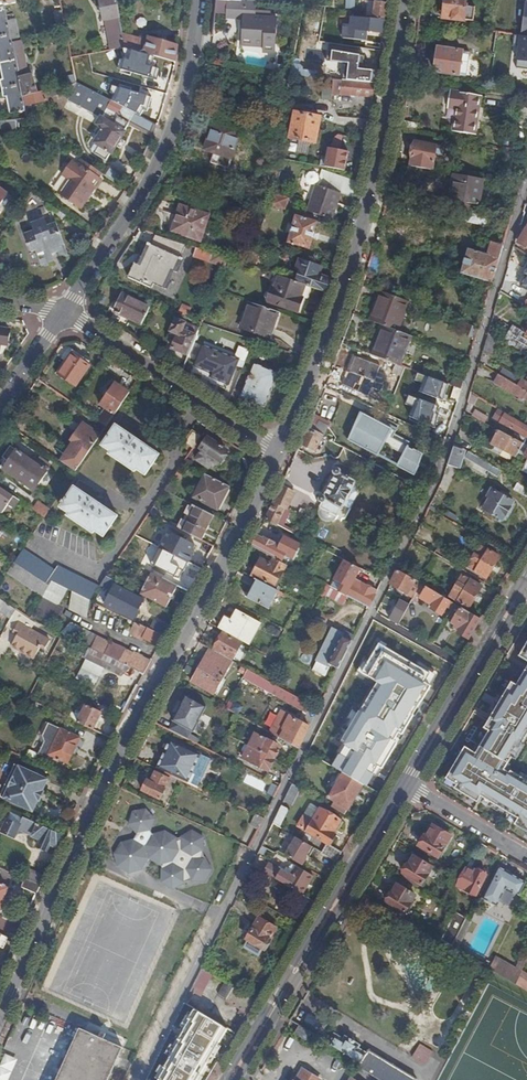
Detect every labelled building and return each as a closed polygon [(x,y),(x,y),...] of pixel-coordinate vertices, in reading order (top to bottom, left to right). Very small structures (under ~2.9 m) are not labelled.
[(27,112),(26,107),(24,98),(16,58),(12,41),(8,22),(5,7),(4,0),(0,0),(0,61),(5,84),(2,85),(4,95),(7,95),(11,114),(27,112)] [(112,51),(126,48),(124,34),(117,0),(101,0),(105,20),(106,20),(112,51)] [(443,16),(455,18),(455,21),(464,22),(465,19),(473,20),(474,7),(467,5),(467,0),(445,0),(443,16)] [(256,17),(256,3),(231,1),(228,1),(227,17),(243,19),(243,21),(245,21),(244,26),(243,26),(242,44),(255,45),(255,42),(265,42),(264,51),(276,52),(278,19),(256,17)] [(386,20),(388,3),(372,1),(372,5),(376,6),(374,19),(386,20)] [(517,23),(524,24),(522,33),(526,34),(526,4),(526,3),(525,13),(518,12),(517,23)] [(66,30),(63,12),(56,13),(60,32),(66,30)] [(384,33),(386,20),(374,19),(366,19),(357,18),(354,18),(354,22),(357,22),(356,30),(384,33)] [(15,21),(8,22),(12,41),(19,39),(15,21)] [(148,41),(124,34),(126,48),(131,49),(151,54),(159,57),(176,62),(178,47),(149,38),(148,41)] [(439,45),(438,54),(434,53),(433,60),(437,61),(435,73),(468,78),(471,53),(447,49),(447,46),(439,45)] [(151,54),(131,49),(128,59),(124,57),(120,68),(156,78),(159,68),(148,65),(151,54)] [(16,58),(24,98),(42,93),(41,89),(37,90),(33,76),(30,76),(25,56),(16,58)] [(294,61),(291,76),(316,78),(316,72),(302,71),(302,69),(300,66),(301,60),(294,59),(294,61)] [(348,81),(376,83),(378,71),(349,68),(348,81)] [(341,95),(374,99),(376,83),(348,81),(342,81),(341,95)] [(111,101),(77,82),(67,100),(108,122),(96,144),(98,145),(95,146),(92,151),(93,152),(107,161),(111,154),(112,155),(117,147),(120,149),(122,149),(125,145),(124,142),(121,141),(125,133),(124,133),(130,122),(118,116),(117,119),(111,116),(118,104),(111,101)] [(151,97),(118,88),(111,101),(118,104),(141,116),(144,110),(147,111),(151,97)] [(24,98),(26,107),(48,102),(45,92),(42,93),(24,98)] [(481,97),(451,92),(449,109),(458,110),(454,133),(475,136),(481,97)] [(118,116),(130,122),(151,133),(156,123),(141,116),(118,104),(111,116),(117,119),(118,116)] [(295,114),(292,113),(290,120),(287,120),(286,125),(293,126),(290,138),(316,143),(321,118),(295,113),(295,114)] [(211,163),(228,169),(241,130),(214,121),(205,150),(214,153),(211,163)] [(419,125),(403,122),(401,132),(417,135),(419,125)] [(415,142),(411,167),(432,170),(437,146),(415,142)] [(101,173),(83,161),(78,167),(73,164),(65,177),(70,180),(60,196),(81,210),(101,180),(98,178),(101,173)] [(270,170),(266,181),(276,185),(280,173),(270,170)] [(323,171),(319,186),(341,194),(354,198),(358,183),(323,171)] [(479,206),(484,180),(456,175),(451,200),(479,206)] [(317,186),(311,206),(334,213),(341,194),(319,186),(317,186)] [(9,194),(0,189),(0,207),(9,194)] [(334,213),(311,206),(309,212),(332,220),(334,213)] [(209,216),(181,207),(173,232),(201,241),(209,216)] [(487,217),(460,212),(459,221),(486,226),(487,217)] [(317,222),(296,216),(289,243),(310,249),(317,222)] [(38,261),(52,256),(51,254),(57,251),(60,261),(68,258),(56,224),(47,228),(44,220),(31,225),(33,233),(24,236),(31,254),(35,252),(38,261)] [(185,245),(155,232),(141,264),(134,261),(127,278),(152,289),(154,283),(166,288),(185,245)] [(500,263),(504,247),(493,244),(489,256),(470,251),(463,274),(494,283),(500,263)] [(197,248),(194,258),(210,263),(213,253),(197,248)] [(54,263),(52,256),(38,261),(41,268),(54,263)] [(267,263),(265,271),(274,274),(276,265),(267,263)] [(326,292),(330,279),(311,273),(307,285),(326,292)] [(301,298),(305,285),(279,276),(275,289),(272,288),(268,301),(299,312),(304,299),(301,298)] [(409,302),(382,292),(371,321),(385,326),(399,332),(409,302)] [(151,309),(121,295),(114,312),(143,325),(151,309)] [(270,337),(278,311),(250,302),(242,329),(270,337)] [(189,356),(200,329),(176,319),(171,331),(172,331),(178,334),(176,340),(172,349),(189,356)] [(526,357),(526,339),(522,336),(524,332),(513,325),(503,343),(526,357)] [(401,366),(412,336),(399,332),(385,326),(374,356),(377,357),(401,366)] [(1,345),(8,346),(10,330),(0,329),(0,345),(1,345)] [(178,334),(172,331),(170,338),(176,340),(178,334)] [(497,339),(489,334),(483,353),(492,355),(497,339)] [(239,362),(203,346),(194,367),(212,374),(211,377),(229,385),(239,362)] [(75,386),(90,365),(74,354),(59,375),(75,386)] [(279,373),(254,363),(241,397),(265,407),(279,373)] [(462,389),(466,377),(457,374),(453,386),(462,389)] [(517,385),(500,375),(494,384),(524,402),(525,399),(526,400),(526,391),(517,385)] [(526,391),(526,383),(520,379),(517,385),(526,391)] [(107,426),(130,393),(116,383),(101,405),(106,408),(102,415),(98,413),(95,418),(107,426)] [(478,397),(472,393),(469,402),(474,404),(478,397)] [(391,430),(361,411),(348,439),(378,456),(391,430)] [(505,413),(500,422),(526,438),(526,426),(505,413)] [(312,418),(310,422),(317,426),(320,422),(312,418)] [(70,459),(66,465),(77,472),(104,431),(99,428),(96,432),(84,424),(72,441),(75,442),(70,451),(72,452),(75,454),(71,460),(70,459)] [(146,475),(160,455),(117,426),(103,446),(112,452),(111,455),(136,472),(138,469),(146,475)] [(313,428),(309,426),(303,439),(301,443),(316,452),(317,451),(319,452),(320,449),(318,448),(324,437),(312,431),(313,428)] [(492,444),(517,458),(519,454),(524,444),(498,430),(492,444)] [(195,448),(203,436),(194,431),(186,442),(195,448)] [(197,459),(210,468),(214,462),(218,465),(228,450),(225,448),(225,447),(222,445),(222,446),(210,437),(201,448),(204,450),(197,459)] [(423,454),(408,445),(396,465),(416,476),(423,454)] [(4,468),(3,469),(35,490),(50,469),(38,460),(35,463),(17,451),(11,447),(4,457),(9,461),(9,462),(10,463),(5,469),(4,468)] [(454,447),(448,465),(459,468),(464,452),(460,449),(454,447)] [(502,471),(490,464),(470,452),(466,457),(499,477),(502,471)] [(502,471),(504,472),(508,464),(494,455),(490,464),(502,471)] [(507,474),(512,477),(518,467),(513,464),(507,474)] [(320,507),(338,517),(342,509),(343,509),(357,482),(341,474),(342,472),(341,470),(338,469),(336,469),(334,473),(335,475),(336,476),(325,496),(323,496),(321,496),(320,500),(321,502),(322,503),(320,507)] [(179,471),(174,478),(180,481),(184,474),(179,471)] [(219,509),(230,486),(207,474),(195,497),(219,509)] [(519,484),(516,489),(526,496),(526,488),(519,484)] [(282,486),(267,519),(278,525),(286,508),(289,509),(295,494),(282,486)] [(0,487),(0,512),(3,514),(15,497),(0,487)] [(104,536),(118,517),(75,488),(62,507),(71,513),(69,516),(94,533),(95,530),(104,536)] [(514,502),(493,489),(482,508),(504,521),(514,502)] [(34,510),(45,518),(51,510),(39,502),(34,510)] [(196,506),(184,530),(203,540),(215,515),(196,506)] [(323,520),(326,522),(330,522),(332,522),(335,520),(338,517),(320,507),(319,510),(318,513),(319,517),(323,520)] [(154,508),(150,513),(158,517),(161,512),(154,508)] [(255,542),(253,547),(275,558),(280,548),(275,545),(276,543),(265,538),(264,539),(258,536),(255,542)] [(164,559),(187,571),(195,555),(173,542),(164,559)] [(500,556),(480,545),(468,567),(487,578),(500,556)] [(436,553),(461,568),(463,563),(455,559),(455,557),(439,547),(436,553)] [(24,549),(15,563),(17,565),(49,587),(52,582),(91,601),(100,587),(58,566),(55,571),(24,549)] [(281,554),(278,560),(287,564),(290,558),(281,554)] [(278,560),(275,558),(272,565),(262,560),(254,575),(276,587),(288,565),(287,564),(278,560)] [(11,576),(44,598),(49,587),(17,565),(11,576)] [(178,585),(190,592),(195,583),(169,570),(164,579),(178,585)] [(399,570),(392,585),(414,597),(416,593),(421,584),(399,570)] [(152,572),(141,594),(167,608),(178,585),(164,579),(152,572)] [(482,587),(462,575),(450,597),(470,609),(482,587)] [(107,576),(101,585),(109,590),(106,596),(109,597),(105,605),(134,619),(144,600),(115,585),(117,582),(107,576)] [(279,591),(257,579),(247,598),(269,609),(279,591)] [(338,591),(370,608),(378,592),(363,583),(361,587),(352,583),(349,591),(340,586),(338,591)] [(452,606),(454,603),(421,584),(416,593),(422,597),(422,598),(435,606),(433,609),(443,615),(449,604),(452,606)] [(12,619),(16,610),(0,599),(0,612),(0,611),(12,619)] [(391,619),(400,625),(410,605),(407,604),(401,600),(391,619)] [(459,633),(470,639),(481,620),(462,608),(453,623),(462,628),(459,633)] [(12,619),(7,627),(15,631),(14,633),(19,635),(12,647),(35,660),(42,648),(47,651),(52,642),(32,631),(37,623),(32,620),(16,610),(12,619)] [(226,619),(220,629),(250,645),(261,625),(237,612),(232,622),(226,619)] [(64,633),(73,638),(80,626),(70,621),(64,633)] [(150,630),(132,621),(127,631),(143,640),(144,639),(160,646),(165,637),(150,630)] [(155,621),(150,630),(165,637),(170,628),(155,621)] [(330,664),(340,669),(355,638),(350,635),(349,638),(344,636),(345,634),(334,628),(318,661),(329,667),(330,664)] [(234,659),(235,658),(243,643),(224,633),(215,649),(234,659)] [(107,641),(102,653),(106,655),(111,643),(107,641)] [(383,770),(431,686),(425,683),(431,672),(378,642),(360,672),(376,681),(340,745),(343,747),(331,766),(342,773),(364,785),(367,787),(378,767),(383,770)] [(111,643),(106,655),(121,662),(126,650),(111,643)] [(243,643),(235,658),(241,661),(249,646),(243,643)] [(233,661),(211,649),(193,681),(215,694),(233,661)] [(146,673),(152,662),(143,657),(143,656),(136,652),(135,654),(126,650),(121,662),(146,673)] [(248,669),(244,677),(272,693),(276,685),(272,683),(248,669)] [(518,684),(507,678),(480,723),(491,730),(478,750),(468,744),(447,778),(458,785),(456,788),(479,802),(482,796),(519,818),(516,824),(526,831),(526,782),(508,770),(506,773),(502,770),(507,762),(509,763),(526,734),(526,670),(518,684)] [(276,685),(272,693),(289,702),(293,694),(276,685)] [(293,694),(289,702),(308,713),(312,704),(293,694)] [(179,709),(200,720),(207,706),(186,695),(179,709)] [(79,723),(94,730),(102,712),(87,705),(79,723)] [(199,721),(200,720),(179,709),(174,720),(175,720),(170,729),(188,738),(192,731),(194,732),(200,721),(199,721)] [(282,711),(271,732),(300,748),(311,726),(282,711)] [(69,765),(81,739),(49,723),(43,736),(45,743),(40,754),(49,759),(51,756),(69,765)] [(256,733),(250,746),(275,759),(280,749),(276,747),(277,744),(256,733)] [(171,740),(166,751),(171,754),(176,742),(171,740)] [(166,751),(157,768),(166,773),(172,776),(188,783),(201,754),(176,742),(171,754),(166,751)] [(275,759),(250,746),(244,758),(266,770),(267,767),(270,769),(275,759)] [(188,783),(198,788),(211,759),(201,754),(188,783)] [(43,792),(49,781),(15,766),(0,798),(33,814),(38,803),(40,803),(45,793),(43,792)] [(172,776),(166,773),(165,776),(156,772),(151,781),(148,780),(143,790),(161,799),(172,776)] [(346,815),(364,785),(342,773),(327,797),(334,801),(331,806),(346,815)] [(301,788),(293,784),(285,801),(293,804),(301,788)] [(312,822),(320,809),(312,804),(304,816),(312,822)] [(288,809),(282,807),(274,823),(280,827),(288,809)] [(146,808),(133,811),(129,822),(137,832),(134,838),(121,841),(115,852),(118,865),(129,871),(141,868),(148,858),(150,857),(160,863),(162,869),(162,881),(173,888),(184,882),(193,879),(206,879),(212,868),(206,857),(204,848),(204,836),(193,829),(182,836),(176,837),(165,831),(153,833),(150,829),(154,818),(146,808)] [(337,862),(342,852),(330,845),(343,822),(320,809),(312,822),(304,816),(298,826),(327,843),(322,852),(337,862)] [(24,818),(12,812),(8,820),(21,826),(24,818)] [(261,826),(265,819),(256,815),(253,822),(261,826)] [(21,826),(8,820),(2,832),(16,839),(18,834),(27,833),(41,840),(39,846),(49,850),(51,844),(59,848),(64,836),(24,818),(21,826)] [(422,837),(419,842),(420,846),(439,857),(451,837),(433,826),(427,836),(426,836),(424,836),(422,837)] [(306,834),(302,840),(307,843),(311,836),(306,834)] [(286,856),(303,865),(307,857),(306,857),(312,846),(307,843),(302,840),(297,837),(286,856)] [(405,869),(404,873),(422,884),(433,867),(414,856),(409,864),(407,865),(405,869)] [(264,871),(303,895),(314,876),(298,866),(291,876),(269,863),(264,871)] [(483,898),(498,905),(507,887),(521,894),(526,882),(500,865),(483,898)] [(16,875),(0,867),(0,911),(16,875)] [(27,879),(41,886),(46,876),(29,869),(25,878),(27,879)] [(467,869),(458,886),(477,895),(487,876),(487,874),(486,872),(480,869),(477,869),(477,870),(475,870),(474,872),(467,869)] [(23,887),(38,894),(41,886),(27,879),(23,887)] [(388,899),(387,901),(406,912),(416,895),(397,884),(392,893),(389,893),(386,898),(388,899)] [(457,912),(447,932),(456,938),(467,918),(457,912)] [(276,928),(259,918),(247,939),(248,940),(244,947),(260,956),(264,949),(265,950),(271,940),(270,939),(276,928)] [(7,933),(16,937),(18,930),(10,927),(7,933)] [(447,932),(443,941),(452,946),(456,938),(447,932)] [(9,938),(0,934),(0,946),(5,948),(9,938)] [(498,959),(495,964),(501,967),(498,973),(516,984),(518,980),(521,972),(522,971),(498,959)] [(495,964),(492,970),(498,973),(501,967),(495,964)] [(518,980),(526,985),(526,975),(521,972),(518,980)] [(516,984),(526,991),(526,985),(518,980),(516,984)] [(229,999),(234,986),(225,982),(219,995),(229,999)] [(255,1000),(241,991),(233,1005),(247,1014),(255,1000)] [(227,1027),(221,1024),(196,1010),(157,1079),(198,1079),(227,1027)] [(235,1033),(239,1026),(233,1023),(235,1020),(227,1015),(221,1024),(227,1027),(235,1033)] [(300,1026),(295,1034),(306,1040),(311,1032),(300,1026)] [(79,1028),(56,1079),(108,1079),(123,1047),(79,1028)] [(329,1044),(361,1063),(359,1066),(381,1079),(417,1079),(369,1050),(367,1053),(359,1048),(361,1045),(346,1037),(344,1039),(335,1034),(329,1044)] [(421,1045),(413,1057),(426,1065),(434,1052),(421,1045)] [(19,1058),(6,1052),(0,1066),(0,1079),(9,1079),(19,1058)] [(303,1070),(297,1079),(319,1079),(303,1070)]
